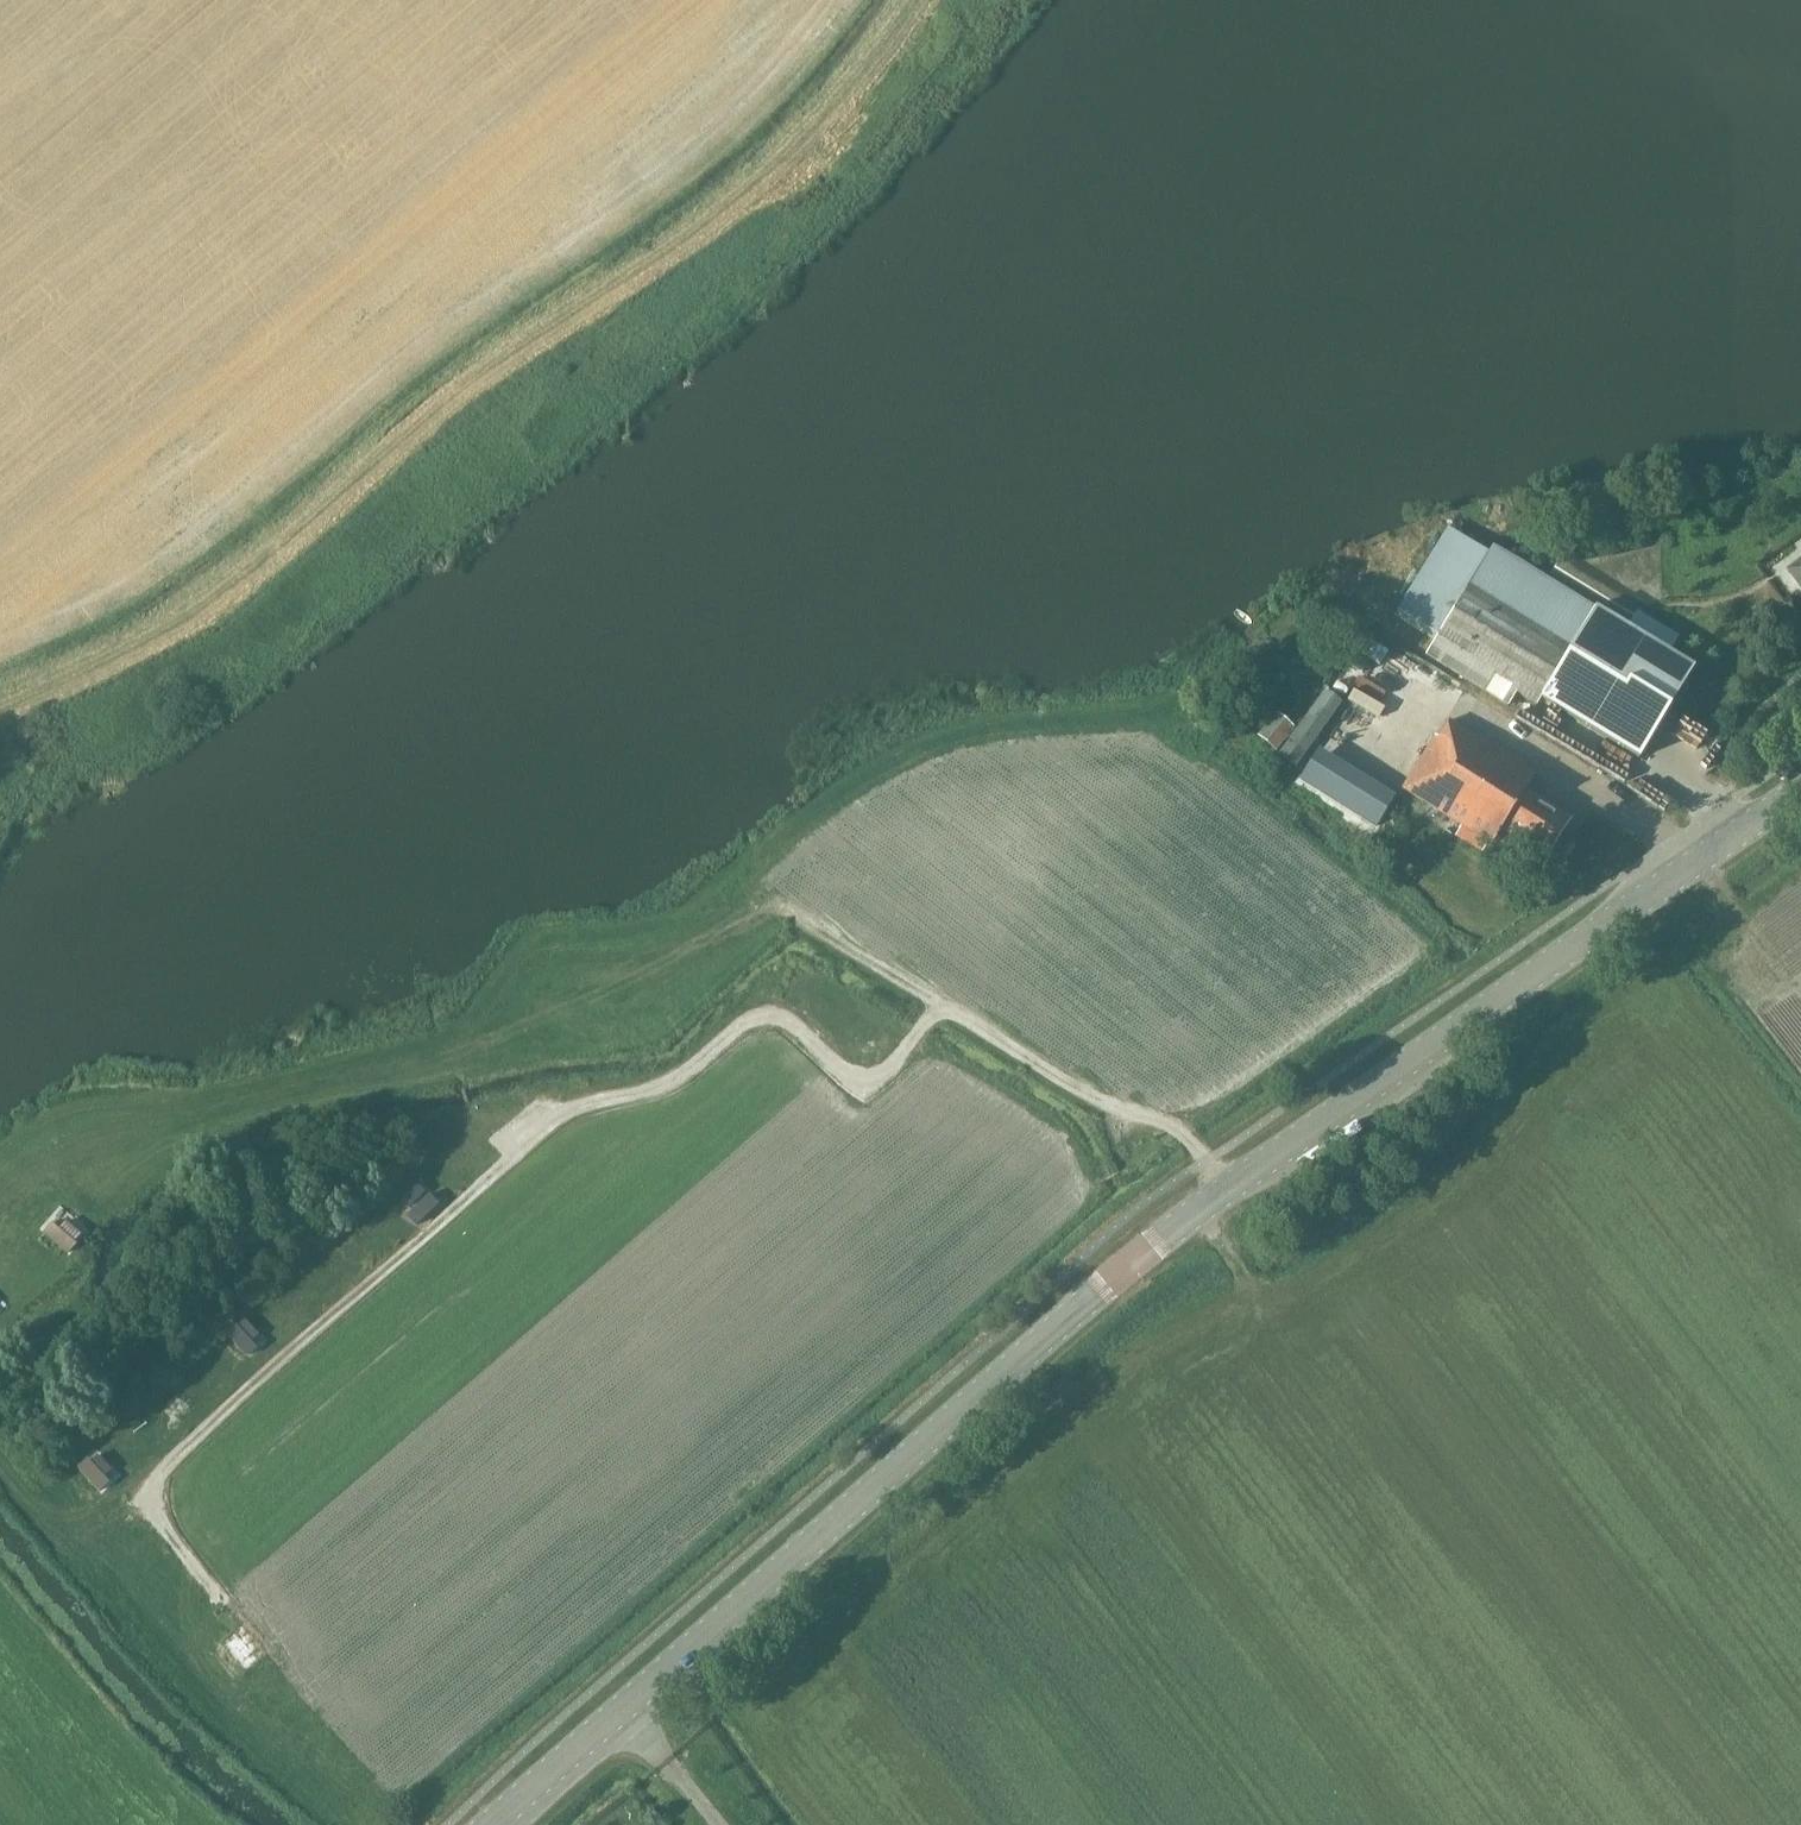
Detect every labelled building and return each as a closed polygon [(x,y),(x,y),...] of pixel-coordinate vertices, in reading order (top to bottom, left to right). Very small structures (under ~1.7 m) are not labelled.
[(1438,541),(1396,610),(1436,636),(1425,654),(1508,705),(1516,692),(1536,705),(1540,699),(1638,758),(1694,667),(1669,652),(1678,636),(1645,616),(1635,632),(1602,613),(1521,563),(1510,556),(1492,545),(1480,565),(1438,541)] [(1790,571),(1800,586),(1800,562),(1790,571)] [(1297,670),(1300,655),(1286,652),(1282,666),(1297,670)] [(1341,702),(1324,690),(1277,755),(1295,767),(1341,702)] [(1295,727),(1275,713),(1258,736),(1277,751),(1295,727)] [(1433,741),(1403,787),(1461,824),(1454,836),(1481,852),(1488,841),(1490,843),(1500,827),(1544,855),(1568,817),(1524,789),(1533,775),(1448,720),(1434,742),(1433,741)] [(1395,795),(1319,747),(1299,777),(1375,826),(1395,795)] [(50,1223),(41,1234),(64,1255),(73,1244),(72,1242),(78,1235),(62,1221),(56,1228),(50,1223)] [(224,1333),(245,1356),(255,1347),(249,1341),(256,1334),(243,1320),(236,1327),(234,1324),(224,1333)] [(76,1468),(97,1491),(107,1482),(102,1477),(109,1470),(96,1456),(89,1463),(86,1460),(76,1468)] [(252,1660),(248,1655),(255,1649),(242,1634),(235,1640),(232,1636),(223,1645),(243,1668),(252,1660)]
